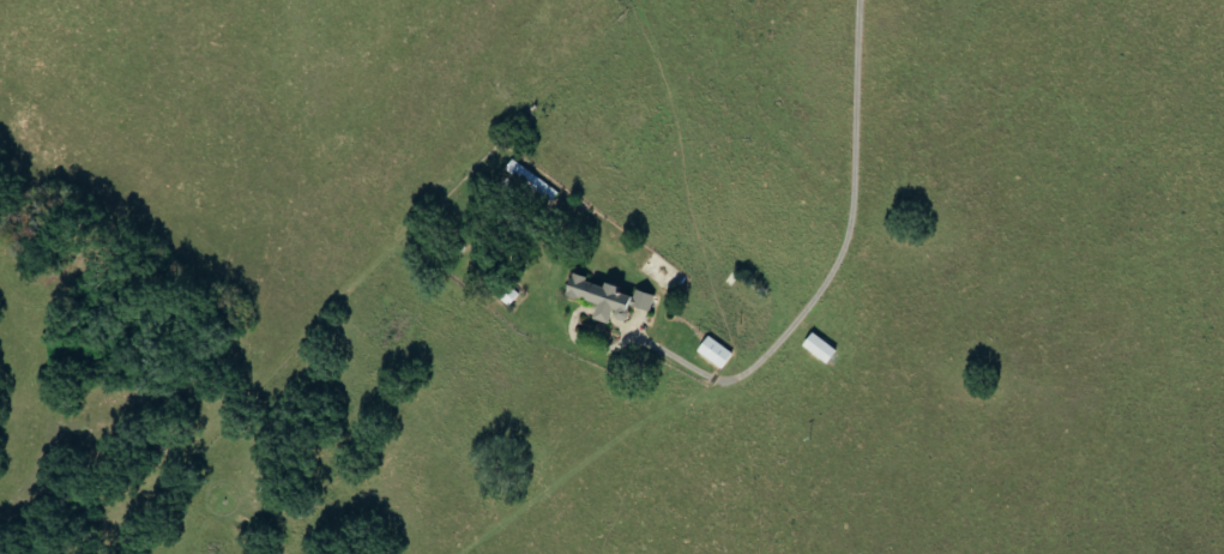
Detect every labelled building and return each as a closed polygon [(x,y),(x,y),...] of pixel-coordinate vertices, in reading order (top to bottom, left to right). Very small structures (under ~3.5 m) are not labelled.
[(561,296),(591,304),(587,320),(604,324),(605,316),(621,320),(625,306),(645,311),(649,295),(630,291),(630,292),(566,276),(561,296)] [(821,364),(831,351),(807,332),(797,345),(821,364)] [(692,351),(716,369),(728,354),(703,336),(692,351)]
